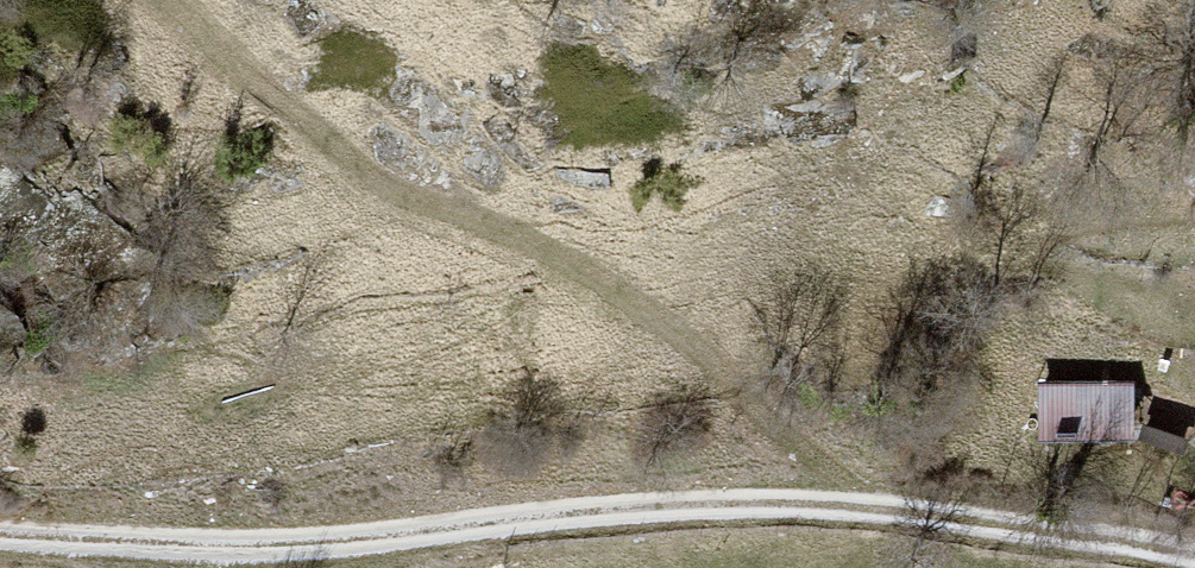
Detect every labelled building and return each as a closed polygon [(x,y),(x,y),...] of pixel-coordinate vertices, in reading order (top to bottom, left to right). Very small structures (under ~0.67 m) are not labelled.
[(1138,394),(1030,390),(1028,448),(1135,453),(1138,394)]
